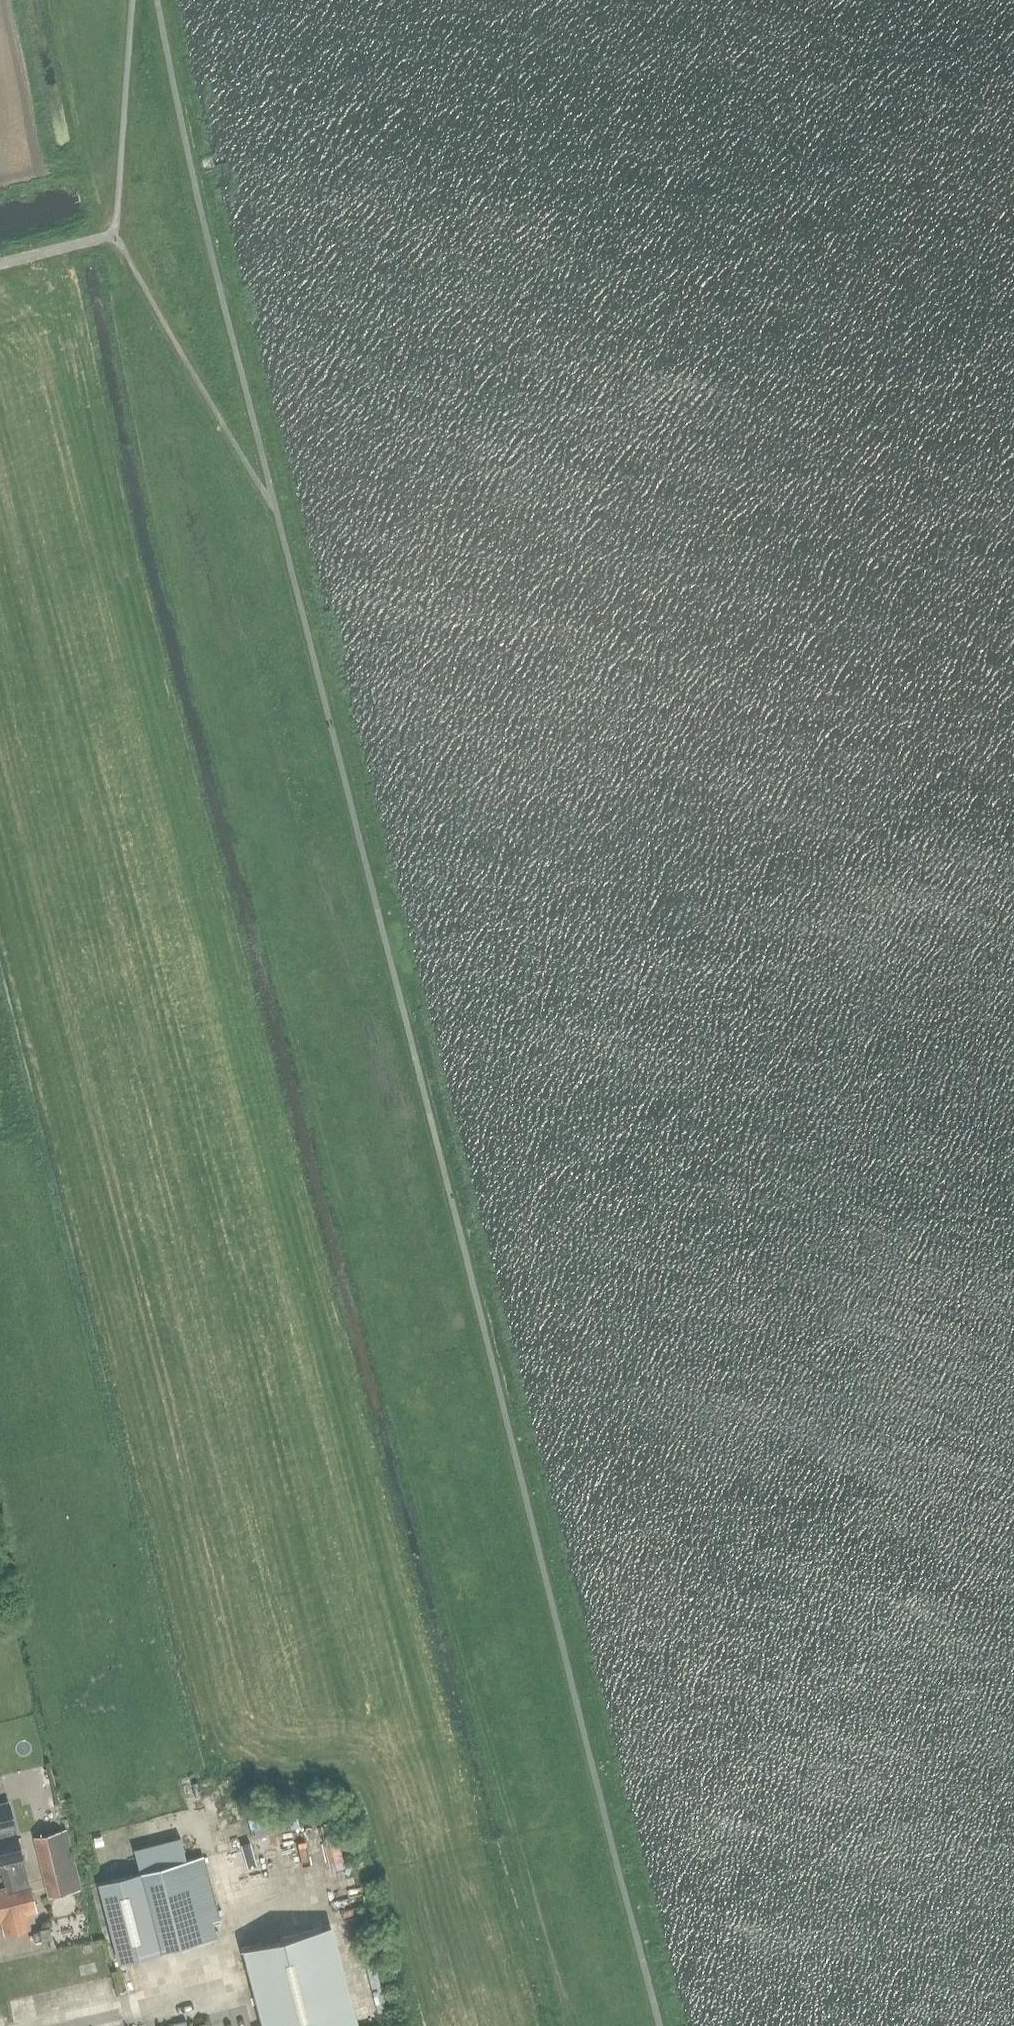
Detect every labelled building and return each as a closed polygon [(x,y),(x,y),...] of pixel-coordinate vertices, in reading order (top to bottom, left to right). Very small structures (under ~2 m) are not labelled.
[(28,1883),(22,1859),(8,1803),(0,1805),(0,1865),(6,1889),(0,1890),(0,1923),(3,1922),(7,1936),(32,1929),(28,1915),(37,1912),(29,1883),(28,1883)] [(255,1817),(261,1835),(285,1827),(279,1809),(255,1817)] [(83,1885),(68,1826),(35,1834),(50,1893),(83,1885)] [(141,1875),(156,1871),(150,1845),(135,1849),(141,1875)] [(221,1919),(217,1905),(205,1859),(141,1875),(161,1950),(162,1953),(218,1938),(213,1920),(221,1919)] [(122,1960),(161,1950),(141,1875),(103,1885),(122,1960)] [(309,1929),(241,1948),(261,2025),(338,2025),(356,2021),(331,1922),(309,1929)] [(41,1930),(41,1932),(35,1934),(37,1943),(54,1939),(51,1927),(41,1930)]
